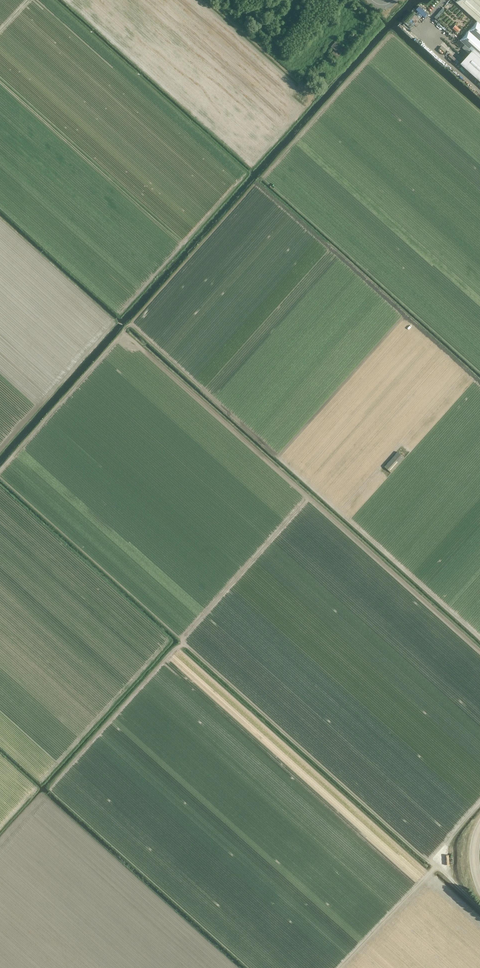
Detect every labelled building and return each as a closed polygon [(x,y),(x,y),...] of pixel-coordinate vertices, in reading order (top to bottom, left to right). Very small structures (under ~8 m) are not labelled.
[(456,2),(477,22),(460,41),(470,49),(467,52),(470,54),(460,64),(479,82),(479,0),(458,0),(456,2)] [(332,47),(335,49),(332,53),(339,57),(344,48),(334,42),(332,47)] [(391,472),(404,458),(398,452),(384,467),(391,472)]
